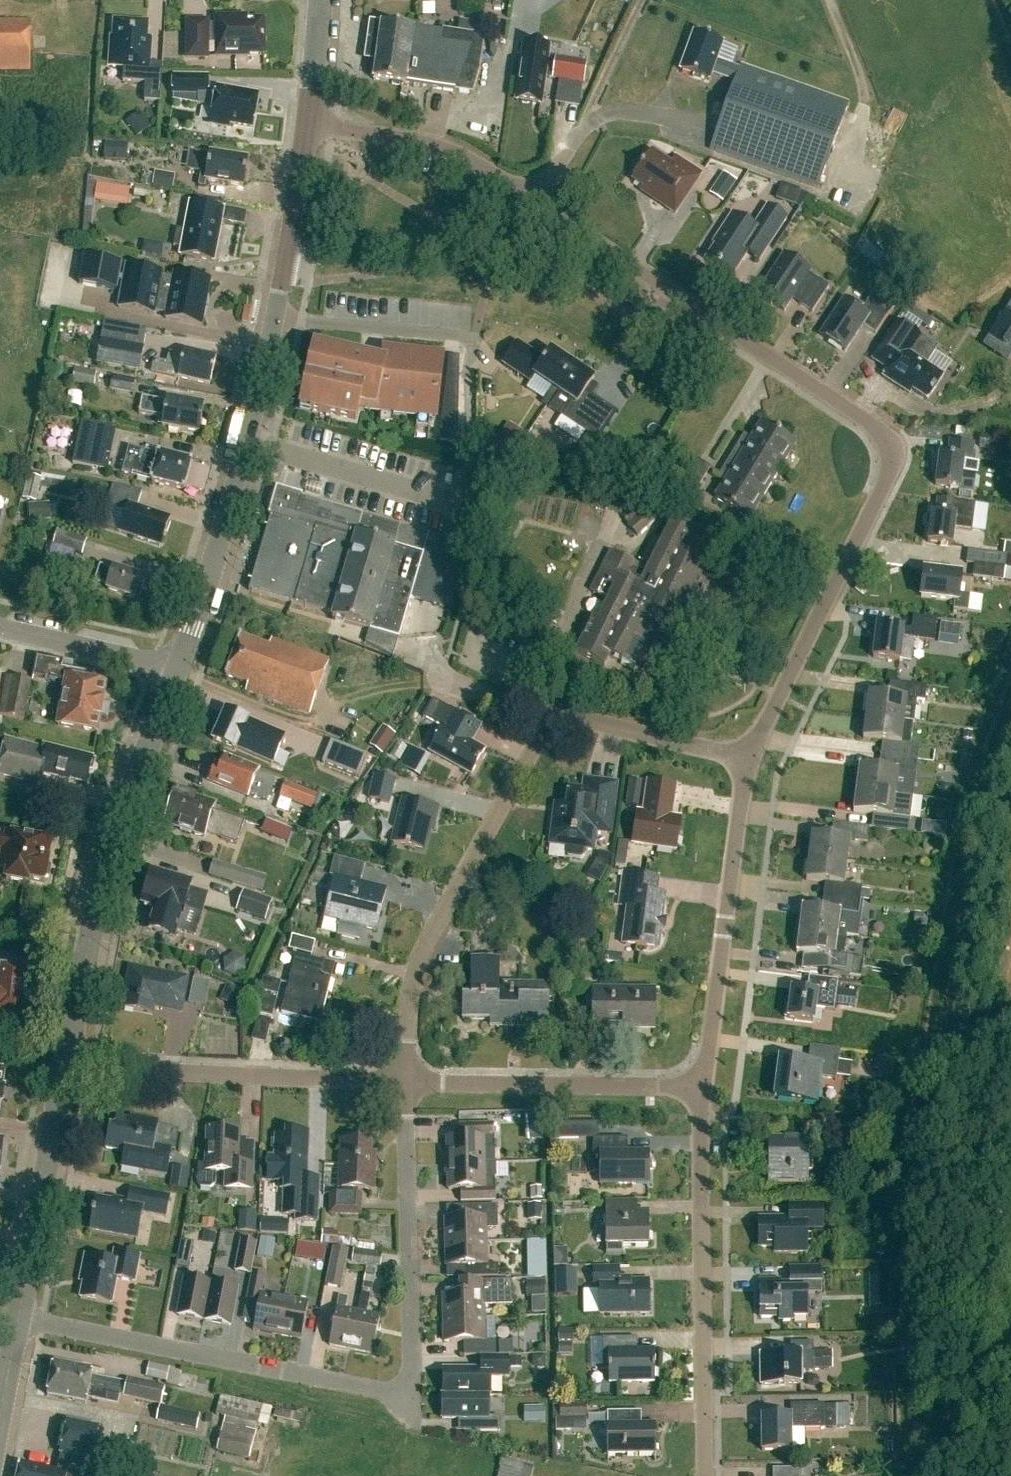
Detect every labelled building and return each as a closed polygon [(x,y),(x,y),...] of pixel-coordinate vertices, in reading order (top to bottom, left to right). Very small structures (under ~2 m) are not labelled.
[(216,55),(246,55),(246,53),(262,52),(261,40),(264,40),(263,25),(261,25),(261,22),(234,22),(234,19),(215,19),(215,28),(206,28),(206,22),(186,22),(187,57),(206,57),(206,36),(216,36),(216,55)] [(30,20),(0,20),(0,69),(30,70),(30,20)] [(124,83),(148,84),(150,42),(146,42),(147,25),(115,23),(114,40),(113,40),(111,67),(124,68),(124,83)] [(443,32),(443,33),(375,24),(374,23),(370,56),(376,57),(373,79),(473,94),(479,72),(484,37),(473,36),(443,32)] [(473,36),(484,37),(486,25),(474,23),(473,36)] [(735,82),(710,150),(818,189),(849,104),(741,65),(739,69),(717,61),(723,44),(694,33),(680,71),(709,81),(712,74),(735,82)] [(584,83),(587,63),(551,57),(547,57),(548,46),(525,43),(516,100),(519,101),(521,103),(526,104),(529,102),(531,103),(532,103),(532,100),(539,101),(538,104),(540,104),(544,77),(558,79),(583,83),(584,83)] [(587,63),(588,54),(552,48),(551,57),(587,63)] [(198,95),(198,106),(214,108),(211,124),(229,127),(230,124),(252,128),(258,98),(217,90),(216,93),(208,91),(209,77),(173,77),(173,95),(198,95)] [(161,91),(145,90),(144,107),(160,108),(161,91)] [(150,131),(142,121),(132,128),(139,139),(150,131)] [(107,146),(107,160),(127,161),(128,146),(107,146)] [(242,187),(247,158),(210,151),(210,154),(195,151),(192,171),(206,173),(205,181),(242,187)] [(675,213),(702,175),(676,157),(671,165),(651,151),(631,179),(653,194),(652,197),(675,213)] [(152,186),(173,190),(175,176),(155,173),(152,186)] [(722,204),(737,182),(723,173),(709,195),(722,204)] [(795,207),(800,191),(781,184),(776,200),(795,207)] [(98,185),(95,202),(127,208),(130,191),(98,185)] [(149,200),(150,190),(135,188),(133,198),(149,200)] [(214,262),(224,209),(190,203),(185,230),(179,229),(175,246),(182,247),(180,255),(214,262)] [(759,261),(787,218),(768,206),(754,228),(733,214),(714,243),(716,245),(706,260),(732,277),(748,253),(759,261)] [(758,294),(785,312),(793,300),(813,313),(829,288),(809,274),(811,272),(784,254),(758,294)] [(117,292),(123,263),(85,256),(79,285),(117,292)] [(201,326),(210,281),(175,274),(174,277),(162,275),(163,272),(127,265),(119,308),(155,315),(155,312),(167,314),(166,319),(201,326)] [(876,334),(894,306),(874,293),(862,311),(844,299),(820,336),(845,352),(863,326),(876,334)] [(904,314),(927,330),(933,322),(910,306),(904,314)] [(1010,353),(1010,314),(1005,311),(999,320),(995,317),(989,326),(994,329),(988,338),(1010,353)] [(123,345),(127,326),(104,322),(100,341),(101,341),(123,345)] [(935,353),(938,348),(898,322),(882,347),(897,357),(883,377),(910,394),(912,390),(928,401),(943,377),(927,366),(935,353)] [(141,371),(145,349),(123,345),(101,341),(97,363),(141,371)] [(556,389),(573,364),(552,350),(545,360),(519,341),(503,363),(531,383),(536,376),(552,387),(541,402),(549,407),(560,392),(556,389)] [(443,357),(382,350),(380,362),(314,347),(300,407),(356,419),(359,405),(436,414),(443,357)] [(210,384),(216,357),(185,349),(183,355),(169,352),(167,362),(155,359),(152,370),(210,384)] [(449,355),(448,366),(459,367),(459,356),(449,355)] [(599,388),(592,383),(595,380),(573,364),(556,389),(560,392),(549,407),(584,432),(603,406),(593,398),(599,388)] [(448,366),(446,376),(459,378),(459,367),(448,366)] [(94,388),(96,373),(74,369),(72,384),(94,388)] [(113,376),(110,390),(133,394),(136,380),(113,376)] [(446,376),(445,385),(458,386),(459,378),(446,376)] [(445,385),(444,393),(458,394),(458,386),(445,385)] [(444,393),(444,400),(458,402),(458,394),(444,393)] [(200,433),(204,405),(168,399),(167,401),(142,397),(139,413),(164,418),(162,426),(200,433)] [(444,400),(443,408),(458,410),(458,402),(444,400)] [(443,408),(442,415),(452,416),(458,416),(458,410),(443,408)] [(442,415),(441,422),(458,423),(458,416),(452,416),(442,415)] [(108,471),(111,459),(99,457),(105,426),(82,422),(73,464),(108,471)] [(441,422),(440,428),(458,430),(458,423),(441,422)] [(749,519),(795,444),(761,423),(715,498),(749,519)] [(511,457),(526,436),(508,424),(494,445),(511,457)] [(440,428),(440,434),(458,436),(458,430),(440,428)] [(440,434),(439,441),(458,443),(458,436),(440,434)] [(994,451),(995,438),(980,436),(979,449),(994,451)] [(934,486),(959,488),(958,493),(974,495),(977,478),(960,475),(961,460),(970,461),(972,443),(947,441),(946,455),(937,454),(934,486)] [(185,489),(192,462),(159,453),(159,455),(129,447),(122,473),(185,489)] [(680,488),(693,496),(711,469),(697,460),(680,488)] [(42,479),(29,476),(23,499),(36,503),(42,479)] [(611,485),(601,507),(621,516),(632,494),(611,485)] [(145,491),(114,486),(107,505),(127,512),(120,532),(161,546),(172,518),(142,508),(145,491)] [(250,591),(333,617),(331,622),(369,633),(365,646),(393,661),(400,637),(401,638),(412,602),(451,613),(457,592),(447,589),(460,544),(428,534),(377,520),(358,514),(306,500),(307,498),(280,490),(272,517),(274,518),(271,526),(250,591)] [(976,507),(957,504),(957,503),(938,501),(936,513),(931,513),(928,543),(952,546),(954,531),(972,534),(976,507)] [(29,522),(51,521),(50,504),(28,505),(29,522)] [(628,527),(638,537),(655,521),(645,510),(628,527)] [(454,530),(462,532),(465,522),(457,519),(454,530)] [(702,549),(708,538),(674,521),(645,578),(630,570),(634,564),(611,553),(590,593),(608,602),(598,622),(592,619),(575,653),(603,668),(609,657),(640,673),(651,652),(654,653),(655,652),(671,660),(711,581),(696,574),(707,552),(702,549)] [(88,541),(58,532),(53,547),(83,556),(88,541)] [(1010,569),(1010,545),(1004,544),(1002,555),(1007,556),(1006,557),(1006,558),(1005,568),(1010,569)] [(968,554),(967,563),(1005,568),(1006,558),(968,554)] [(1003,582),(1005,568),(967,563),(967,567),(974,568),(973,578),(1003,582)] [(139,600),(146,577),(115,566),(114,569),(100,565),(94,582),(107,586),(106,589),(139,600)] [(921,597),(955,602),(953,613),(968,615),(970,598),(958,597),(961,576),(924,571),(921,597)] [(547,622),(555,626),(561,615),(552,611),(547,622)] [(904,628),(877,624),(872,659),(899,662),(902,639),(934,643),(936,623),(937,620),(913,617),(911,631),(903,630),(904,628)] [(958,648),(959,641),(961,626),(941,624),(939,639),(938,646),(958,648)] [(310,715),(330,661),(272,640),(269,647),(240,637),(226,675),(249,684),(247,692),(310,715)] [(97,733),(106,686),(91,683),(93,674),(63,669),(64,662),(36,657),(33,677),(49,679),(60,681),(60,683),(66,684),(58,726),(97,733)] [(24,720),(31,681),(13,677),(5,716),(24,720)] [(896,698),(868,694),(865,717),(913,723),(915,724),(917,708),(905,707),(906,700),(924,703),(926,689),(898,685),(896,698)] [(979,708),(980,696),(964,694),(963,706),(979,708)] [(442,729),(429,752),(471,776),(485,751),(471,744),(469,737),(476,724),(454,711),(453,712),(432,700),(422,718),(442,729)] [(258,746),(266,729),(227,711),(213,741),(235,751),(240,739),(258,746)] [(889,757),(917,760),(919,747),(910,746),(913,723),(865,717),(862,739),(891,743),(889,757)] [(292,750),(300,731),(274,720),(267,739),(292,750)] [(385,725),(372,744),(385,753),(398,734),(385,725)] [(971,741),(972,732),(964,731),(963,740),(971,741)] [(95,759),(45,746),(44,749),(7,740),(0,768),(0,776),(41,786),(44,776),(72,783),(72,782),(88,786),(92,771),(94,772),(96,762),(94,761),(95,759)] [(267,801),(275,782),(258,775),(259,771),(225,757),(220,768),(215,766),(209,781),(248,797),(250,794),(267,801)] [(855,789),(912,797),(915,776),(917,760),(889,757),(888,770),(858,766),(855,789)] [(395,781),(375,776),(370,800),(390,804),(395,781)] [(582,789),(568,787),(566,805),(560,805),(559,815),(554,814),(550,844),(567,846),(566,853),(569,857),(581,858),(585,856),(586,849),(593,850),(596,831),(598,832),(599,827),(612,829),(617,785),(583,781),(582,789)] [(626,806),(639,808),(643,783),(629,781),(626,806)] [(676,850),(680,820),(671,819),(675,787),(647,783),(642,814),(637,813),(632,844),(676,850)] [(313,811),(318,797),(285,784),(279,798),(313,811)] [(952,797),(953,791),(949,786),(943,786),(939,790),(938,796),(942,800),(948,800),(952,797)] [(907,834),(912,797),(855,789),(853,813),(882,816),(880,831),(907,834)] [(224,836),(230,818),(213,812),(215,804),(177,792),(171,811),(168,810),(165,821),(167,821),(166,824),(204,836),(206,830),(224,836)] [(426,853),(431,834),(434,835),(439,811),(403,802),(392,845),(426,853)] [(866,843),(868,827),(841,824),(840,838),(810,835),(807,858),(845,863),(848,840),(866,843)] [(51,843),(2,834),(2,835),(0,835),(0,861),(2,861),(0,869),(8,871),(7,879),(28,883),(29,879),(44,882),(48,862),(47,861),(51,843)] [(608,869),(610,856),(599,854),(598,861),(596,861),(587,877),(599,884),(608,869)] [(832,898),(859,902),(860,890),(861,887),(843,885),(845,863),(807,858),(805,880),(834,884),(832,898)] [(238,870),(233,884),(256,891),(260,877),(238,870)] [(202,914),(208,896),(189,891),(192,883),(153,871),(147,889),(145,889),(141,900),(143,901),(143,903),(156,907),(147,933),(172,941),(181,915),(182,915),(184,908),(202,914)] [(657,894),(659,877),(623,873),(618,908),(627,909),(623,944),(658,949),(665,895),(657,894)] [(375,931),(386,889),(334,876),(325,919),(340,923),(337,935),(360,941),(363,928),(375,931)] [(870,892),(860,890),(859,902),(863,902),(868,903),(870,892)] [(273,902),(244,892),(237,911),(266,922),(273,902)] [(859,902),(832,898),(831,912),(801,908),(799,931),(836,936),(847,937),(859,938),(863,902),(859,902)] [(836,936),(799,931),(796,954),(825,957),(823,971),(850,974),(852,960),(844,959),(847,937),(836,936)] [(289,950),(313,956),(316,942),(293,936),(289,950)] [(621,965),(622,954),(606,952),(605,963),(621,965)] [(327,995),(335,966),(297,956),(289,985),(327,995)] [(248,972),(248,957),(230,957),(230,972),(248,972)] [(548,1029),(549,984),(499,983),(499,960),(471,959),(470,996),(462,996),(461,1020),(490,1020),(490,1028),(548,1029)] [(863,962),(852,960),(850,974),(861,975),(863,962)] [(32,989),(27,985),(28,970),(1,966),(0,976),(0,1013),(22,1016),(24,1002),(31,998),(32,989)] [(183,1011),(189,978),(129,967),(121,1009),(153,1015),(155,1005),(183,1011)] [(195,978),(192,1004),(211,1005),(214,980),(195,978)] [(320,1024),(327,995),(289,985),(263,978),(260,991),(263,992),(258,1014),(271,1018),(281,983),(289,986),(281,1014),(320,1024)] [(834,1011),(838,982),(809,978),(807,990),(791,988),(788,1005),(785,1005),(783,1018),(787,1018),(787,1019),(813,1022),(814,1008),(834,1011)] [(227,984),(220,1001),(238,1008),(245,992),(227,984)] [(654,1029),(655,989),(593,989),(593,1029),(654,1029)] [(857,993),(837,990),(834,1006),(855,1008),(857,993)] [(836,1080),(839,1050),(809,1046),(807,1061),(777,1058),(773,1098),(816,1103),(819,1078),(836,1080)] [(887,1074),(890,1061),(875,1058),(872,1071),(887,1074)] [(109,1130),(106,1149),(124,1153),(122,1167),(167,1175),(172,1149),(154,1146),(159,1122),(139,1119),(139,1123),(117,1118),(114,1131),(109,1130)] [(448,1138),(448,1164),(484,1163),(484,1149),(495,1149),(494,1124),(459,1125),(460,1138),(448,1138)] [(580,1126),(556,1126),(556,1138),(580,1138),(580,1126)] [(254,1143),(246,1143),(246,1140),(240,1139),(240,1132),(208,1131),(206,1168),(199,1167),(198,1186),(201,1190),(211,1190),(215,1187),(215,1175),(227,1175),(226,1191),(252,1192),(253,1167),(254,1143)] [(317,1222),(319,1178),(307,1177),(309,1133),(292,1132),(292,1135),(290,1137),(276,1137),(275,1157),(269,1157),(268,1181),(285,1182),(283,1215),(296,1215),(296,1221),(317,1222)] [(361,1216),(362,1195),(354,1195),(354,1189),(375,1190),(375,1170),(373,1167),(376,1165),(370,1159),(371,1142),(364,1141),(359,1135),(353,1141),(341,1140),(338,1188),(343,1188),(343,1194),(331,1194),(330,1214),(361,1216)] [(622,1153),(622,1138),(592,1138),(593,1172),(600,1172),(600,1184),(647,1184),(647,1153),(622,1153)] [(767,1183),(809,1183),(808,1142),(767,1142),(767,1183)] [(500,1178),(511,1178),(511,1162),(500,1162),(500,1178)] [(495,1163),(484,1163),(448,1164),(449,1190),(461,1190),(461,1202),(496,1201),(495,1163)] [(530,1201),(542,1200),(541,1188),(530,1188),(530,1201)] [(166,1217),(170,1197),(131,1189),(128,1202),(127,1202),(126,1205),(96,1199),(91,1230),(137,1238),(142,1212),(166,1217)] [(606,1246),(649,1245),(648,1213),(631,1213),(631,1202),(606,1202),(606,1246)] [(806,1228),(823,1228),(823,1204),(789,1205),(789,1219),(759,1219),(759,1247),(775,1247),(775,1253),(807,1253),(806,1228)] [(486,1218),(497,1218),(497,1205),(465,1206),(465,1218),(445,1219),(446,1243),(486,1241),(486,1218)] [(528,1222),(540,1222),(540,1205),(528,1205),(528,1222)] [(259,1214),(245,1213),(244,1238),(258,1239),(259,1214)] [(274,1235),(274,1221),(260,1220),(259,1234),(274,1235)] [(214,1246),(216,1234),(204,1232),(202,1244),(214,1246)] [(338,1233),(322,1232),(321,1245),(351,1248),(354,1248),(358,1251),(359,1245),(359,1244),(355,1241),(351,1241),(351,1240),(337,1238),(338,1233)] [(181,1240),(176,1268),(189,1270),(194,1243),(181,1240)] [(487,1265),(486,1241),(446,1243),(447,1266),(466,1266),(466,1278),(498,1277),(498,1265),(487,1265)] [(234,1274),(251,1277),(257,1245),(240,1242),(234,1274)] [(359,1245),(358,1251),(373,1253),(374,1247),(359,1244),(359,1245)] [(326,1287),(342,1290),(350,1252),(334,1249),(326,1287)] [(358,1251),(354,1250),(352,1264),(381,1268),(383,1254),(373,1253),(358,1251)] [(134,1282),(139,1256),(115,1251),(113,1261),(86,1256),(82,1272),(86,1273),(81,1299),(111,1305),(117,1279),(134,1282)] [(533,1279),(545,1278),(544,1263),(532,1263),(533,1279)] [(808,1293),(822,1292),(821,1266),(790,1267),(790,1283),(781,1283),(781,1281),(760,1281),(761,1318),(779,1318),(779,1322),(793,1321),(793,1317),(808,1317),(808,1293)] [(599,1315),(650,1314),(650,1280),(631,1280),(631,1278),(619,1278),(619,1267),(592,1268),(593,1290),(599,1290),(599,1315)] [(577,1269),(555,1270),(555,1295),(577,1295),(577,1269)] [(277,1338),(284,1301),(261,1296),(265,1278),(253,1275),(248,1302),(259,1305),(253,1333),(277,1338)] [(204,1321),(211,1283),(186,1278),(178,1316),(204,1321)] [(321,1306),(326,1282),(312,1279),(307,1303),(321,1306)] [(511,1281),(467,1282),(468,1294),(443,1295),(444,1319),(484,1318),(484,1305),(512,1305),(511,1281)] [(526,1298),(545,1298),(545,1282),(526,1282),(526,1298)] [(229,1326),(237,1288),(211,1283),(204,1321),(229,1326)] [(371,1295),(362,1294),(358,1312),(359,1313),(351,1350),(373,1354),(380,1317),(367,1314),(371,1295)] [(359,1313),(358,1312),(346,1310),(348,1298),(339,1296),(329,1346),(351,1350),(359,1313)] [(309,1306),(284,1301),(277,1338),(301,1343),(309,1306)] [(485,1341),(484,1318),(444,1319),(445,1342),(464,1342),(464,1356),(481,1356),(481,1357),(497,1357),(496,1341),(485,1341)] [(558,1343),(573,1342),(573,1331),(557,1331),(558,1343)] [(609,1383),(655,1383),(655,1350),(638,1350),(638,1338),(603,1339),(603,1371),(609,1371),(609,1383)] [(833,1371),(833,1354),(814,1354),(814,1342),(791,1342),(791,1354),(762,1355),(762,1385),(801,1385),(801,1372),(833,1371)] [(559,1355),(572,1355),(572,1344),(558,1344),(559,1355)] [(538,1370),(546,1370),(546,1357),(533,1356),(532,1364),(538,1370)] [(509,1357),(497,1357),(481,1357),(481,1369),(444,1369),(444,1395),(491,1394),(491,1377),(509,1377),(509,1357)] [(521,1369),(521,1357),(510,1357),(510,1369),(521,1369)] [(161,1405),(165,1387),(128,1379),(126,1385),(91,1377),(93,1372),(53,1363),(50,1378),(105,1390),(105,1392),(120,1396),(150,1402),(161,1405)] [(149,1364),(146,1378),(167,1383),(166,1385),(186,1390),(186,1387),(194,1389),(196,1379),(180,1375),(181,1372),(169,1369),(149,1364)] [(105,1392),(105,1390),(50,1378),(46,1395),(85,1404),(86,1400),(117,1406),(120,1396),(105,1392)] [(491,1394),(444,1395),(442,1395),(442,1419),(464,1419),(464,1432),(500,1432),(500,1417),(489,1417),(489,1395),(491,1395),(491,1394)] [(226,1418),(217,1452),(249,1460),(262,1406),(221,1396),(216,1415),(226,1418)] [(849,1406),(825,1406),(825,1404),(799,1404),(800,1418),(762,1418),(763,1451),(792,1451),(792,1429),(849,1428),(849,1406)] [(572,1419),(587,1419),(587,1406),(560,1406),(561,1420),(572,1419)] [(524,1423),(544,1423),(544,1407),(524,1408),(524,1423)] [(607,1456),(655,1455),(655,1422),(632,1423),(631,1411),(606,1412),(607,1456)] [(200,1417),(185,1413),(180,1429),(195,1433),(200,1417)] [(572,1431),(572,1419),(561,1420),(556,1420),(557,1431),(572,1431)] [(101,1430),(68,1422),(56,1471),(19,1463),(16,1475),(107,1475),(111,1461),(94,1457),(101,1430)] [(499,1475),(531,1475),(534,1467),(503,1458),(499,1475)]
